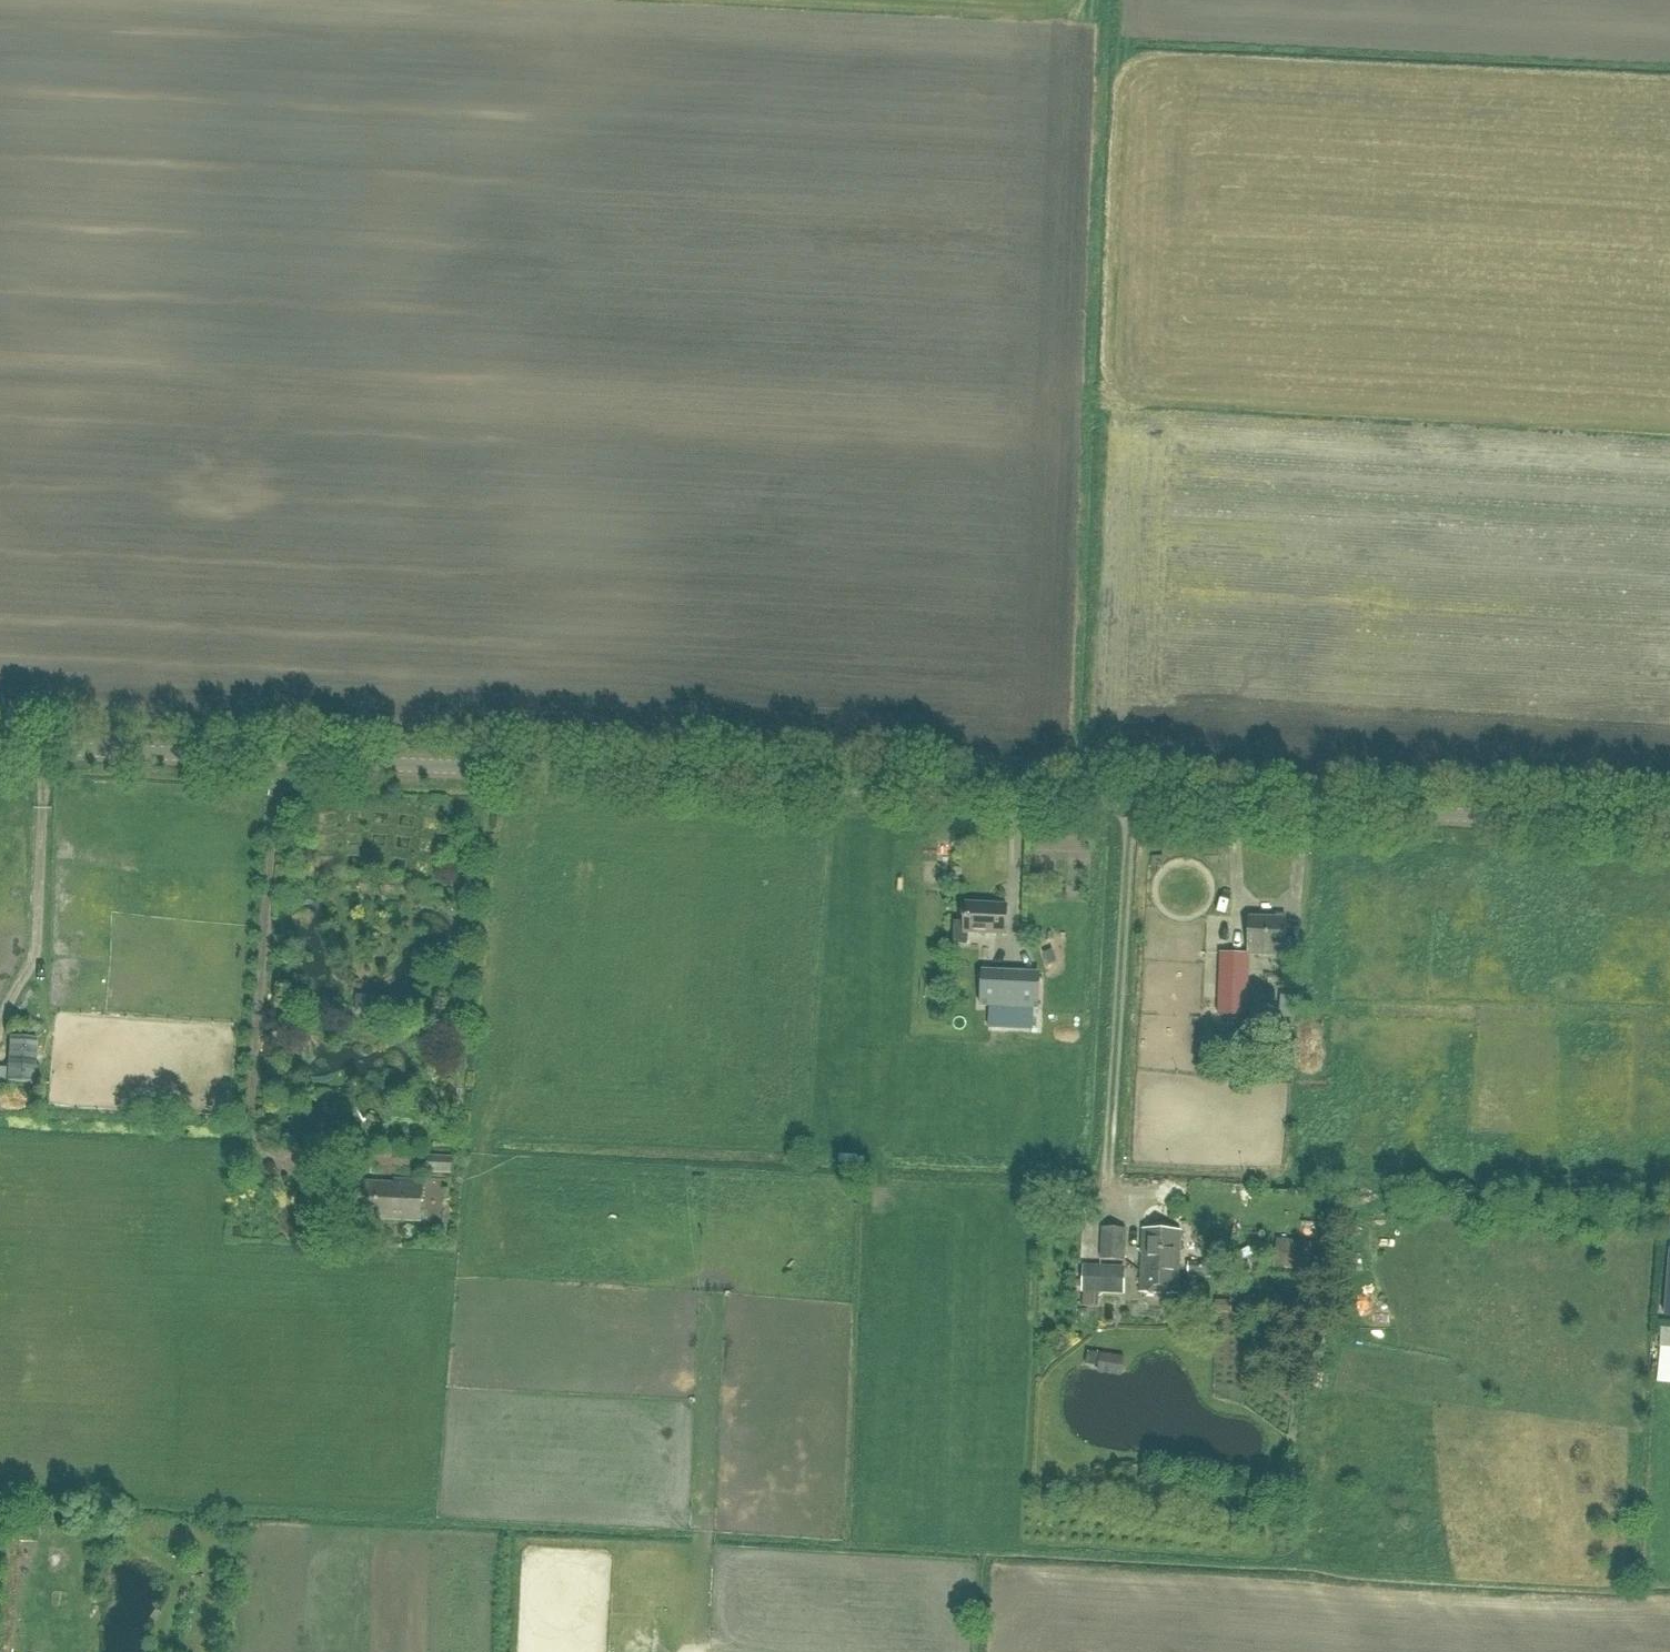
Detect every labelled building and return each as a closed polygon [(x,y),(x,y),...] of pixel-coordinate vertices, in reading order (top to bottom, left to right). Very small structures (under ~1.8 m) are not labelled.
[(1006,934),(1007,906),(965,904),(965,922),(954,922),(953,944),(968,945),(968,933),(1006,934)] [(1228,1009),(1246,1010),(1248,954),(1285,955),(1286,919),(1248,918),(1247,954),(1230,954),(1228,1009)] [(983,975),(982,1006),(1039,1008),(1040,977),(983,975)] [(6,1080),(32,1082),(35,1038),(9,1037),(6,1080)] [(428,1156),(426,1173),(452,1174),(453,1157),(428,1156)] [(423,1181),(393,1180),(393,1183),(358,1182),(356,1218),(421,1221),(423,1181)] [(1101,1227),(1100,1260),(1124,1260),(1126,1227),(1101,1227)] [(1142,1274),(1180,1276),(1182,1231),(1144,1229),(1142,1274)] [(1287,1239),(1283,1268),(1311,1271),(1315,1243),(1287,1239)] [(1214,1263),(1202,1263),(1189,1263),(1189,1278),(1214,1278),(1214,1263)] [(1084,1292),(1124,1294),(1125,1271),(1085,1270),(1084,1292)] [(1180,1276),(1142,1274),(1141,1293),(1179,1295),(1180,1276)] [(1261,1331),(1251,1345),(1265,1354),(1275,1340),(1261,1331)] [(1124,1357),(1101,1353),(1098,1373),(1121,1377),(1124,1357)]
